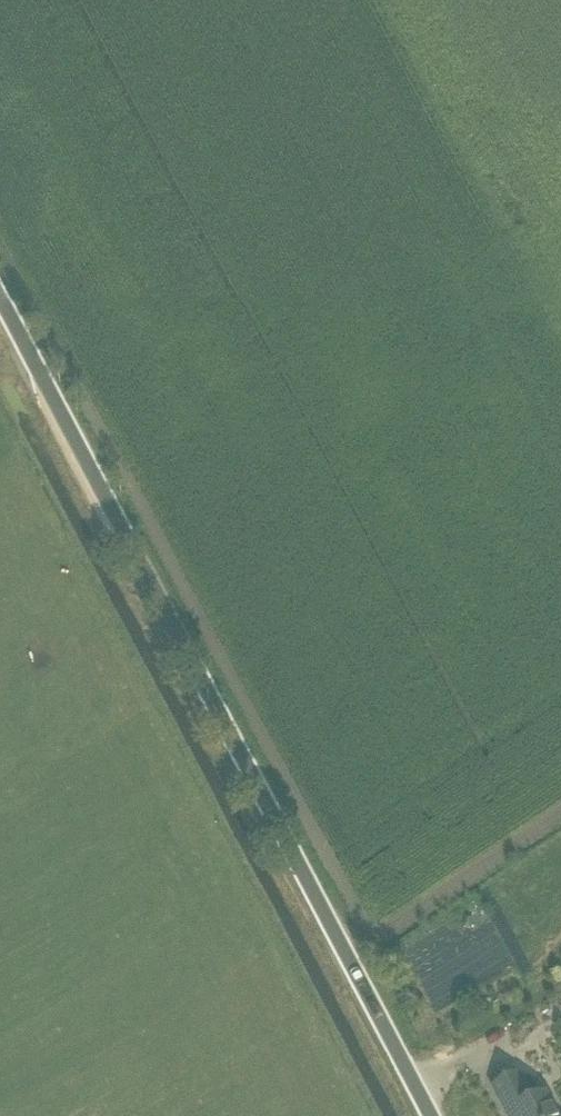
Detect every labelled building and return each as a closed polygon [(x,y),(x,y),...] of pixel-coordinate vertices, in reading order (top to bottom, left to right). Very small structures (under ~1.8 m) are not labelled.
[(546,1099),(537,1104),(521,1075),(493,1089),(507,1115),(555,1115),(546,1099)]
